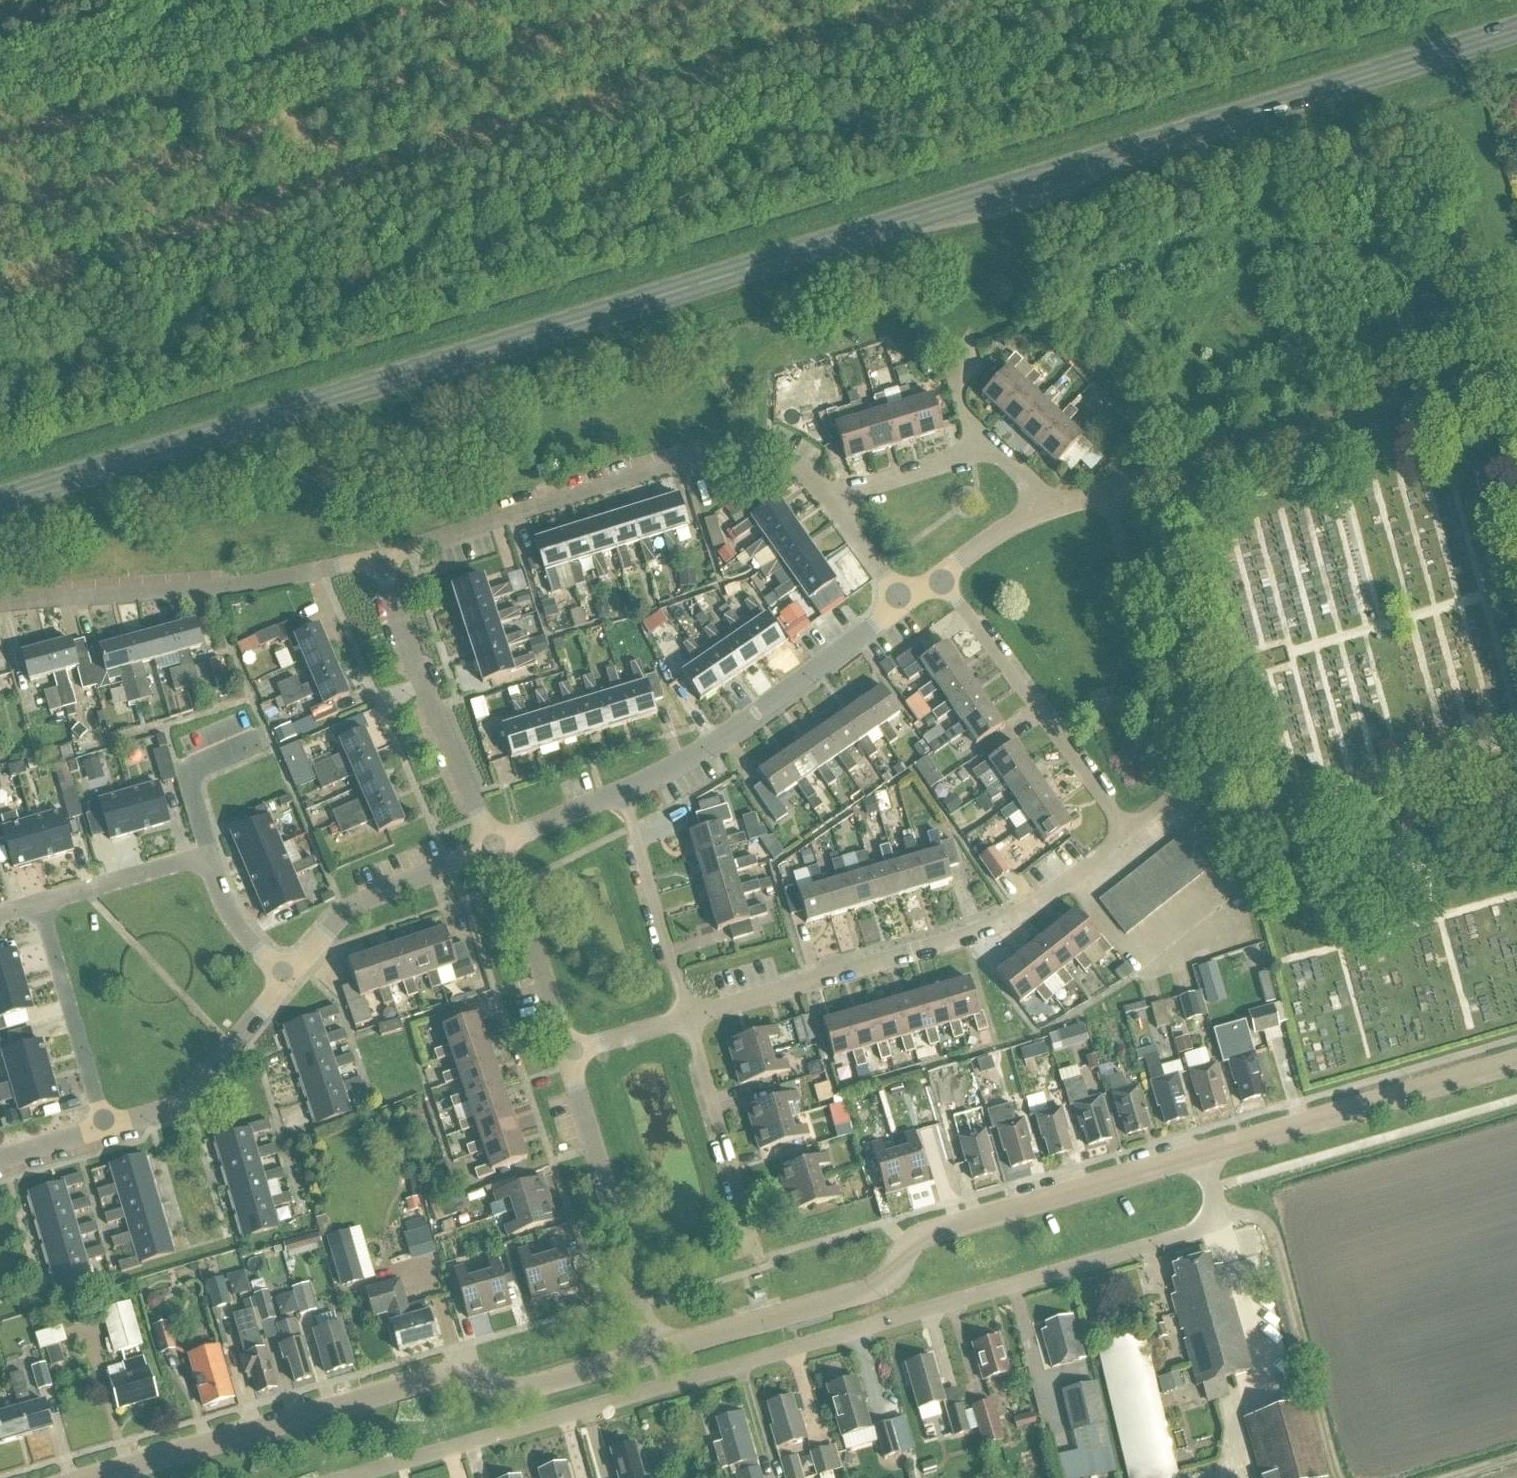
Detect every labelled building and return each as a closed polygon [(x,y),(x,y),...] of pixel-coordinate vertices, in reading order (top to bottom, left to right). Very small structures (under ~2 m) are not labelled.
[(1013,340),(1003,343),(1005,350),(1015,347),(1013,340)] [(835,361),(838,369),(850,364),(848,356),(835,361)] [(981,397),(1000,415),(1025,387),(1022,384),(1011,374),(1022,363),(1014,356),(1003,369),(1005,371),(981,397)] [(900,388),(910,385),(905,370),(896,373),(900,388)] [(1000,415),(1019,432),(1044,405),(1041,402),(1030,391),(1040,380),(1033,373),(1022,384),(1025,387),(1000,415)] [(1058,384),(1051,390),(1059,397),(1065,391),(1058,384)] [(884,396),(874,399),(879,414),(883,412),(894,448),(918,441),(907,405),(903,407),(898,392),(898,389),(883,394),(884,396)] [(898,392),(903,407),(907,405),(918,441),(943,433),(932,398),(912,404),(908,389),(898,392)] [(1019,432),(1037,449),(1063,422),(1059,419),(1048,408),(1059,397),(1051,390),(1041,402),(1044,405),(1019,432)] [(859,420),(870,455),(894,448),(883,412),(879,414),(864,418),(860,403),(850,406),(855,421),(859,420)] [(1080,463),(1092,450),(1082,440),(1067,426),(1077,414),(1070,408),(1059,419),(1063,422),(1037,449),(1056,467),(1060,463),(1070,473),(1080,463)] [(859,420),(855,421),(840,426),(835,411),(826,414),(831,430),(835,429),(845,463),(870,455),(859,420)] [(679,498),(654,505),(664,537),(663,537),(670,559),(679,556),(672,534),(688,529),(678,499),(679,499),(679,498)] [(756,528),(765,540),(765,541),(792,522),(777,500),(775,501),(776,502),(731,533),(737,541),(756,528)] [(654,505),(630,513),(640,544),(639,544),(646,567),(656,564),(649,541),(663,537),(664,537),(654,505)] [(743,505),(728,515),(736,525),(750,515),(743,505)] [(630,513),(606,520),(616,552),(615,552),(622,574),(632,571),(625,549),(639,544),(640,544),(630,513)] [(715,518),(704,522),(707,529),(717,525),(716,522),(715,518)] [(606,520),(582,528),(592,559),(599,581),(608,578),(601,556),(615,552),(616,552),(606,520)] [(770,548),(779,560),(779,561),(806,542),(792,522),(765,541),(765,540),(746,553),(751,562),(770,548)] [(582,528),(558,535),(568,567),(575,589),(585,586),(578,564),(592,559),(582,528)] [(568,567),(558,535),(533,543),(534,544),(535,544),(539,558),(544,574),(551,596),(561,593),(554,571),(568,567)] [(785,569),(793,581),(794,582),(821,563),(806,542),(779,561),(779,560),(760,574),(766,582),(785,569)] [(724,566),(735,559),(736,558),(728,547),(727,548),(717,555),(724,566)] [(539,558),(527,562),(532,577),(544,574),(539,558)] [(794,582),(793,581),(774,594),(780,602),(799,589),(808,602),(834,584),(835,585),(836,584),(821,563),(794,582)] [(695,571),(679,572),(680,589),(696,588),(695,571)] [(512,590),(526,587),(523,572),(509,575),(512,590)] [(451,587),(459,612),(490,602),(491,603),(513,596),(510,586),(488,593),(483,578),(453,588),(452,587),(451,587)] [(515,597),(518,607),(530,603),(527,593),(515,597)] [(701,598),(693,601),(698,607),(704,603),(701,598)] [(744,632),(763,660),(785,645),(784,644),(783,644),(752,599),(744,605),(757,624),(745,632),(744,632)] [(459,612),(467,636),(498,626),(498,627),(520,620),(517,610),(495,617),(491,603),(490,602),(459,612)] [(541,605),(540,605),(544,619),(546,618),(547,618),(555,616),(551,602),(543,604),(541,605)] [(784,619),(782,621),(788,630),(789,631),(785,633),(784,634),(790,642),(791,642),(811,627),(811,626),(806,619),(806,618),(799,608),(798,609),(784,619)] [(659,613),(641,623),(648,634),(665,624),(659,613)] [(736,638),(724,646),(724,647),(742,674),(763,660),(744,632),(745,632),(731,613),(723,619),(736,638)] [(584,618),(572,622),(575,630),(586,626),(584,618)] [(298,649),(304,662),(329,651),(319,628),(304,634),(298,620),(275,630),(275,629),(256,637),(261,648),(279,640),(281,645),(289,642),(293,652),(298,649)] [(179,656),(183,670),(188,690),(199,687),(193,666),(190,653),(202,649),(195,623),(172,629),(179,656)] [(498,626),(467,636),(475,660),(506,650),(528,643),(525,634),(503,641),(498,627),(498,626)] [(716,652),(704,660),(703,661),(721,688),(742,674),(724,647),(724,646),(711,627),(703,633),(716,652)] [(172,629),(147,636),(155,662),(179,656),(172,629)] [(123,643),(130,669),(140,703),(151,700),(142,666),(155,662),(147,636),(123,643)] [(544,638),(529,643),(533,657),(548,653),(544,638)] [(703,661),(704,660),(691,641),(682,647),(695,666),(682,675),(700,701),(699,702),(700,703),(721,688),(703,661)] [(57,690),(63,710),(65,709),(74,707),(76,706),(67,673),(77,670),(81,684),(95,681),(91,668),(88,660),(76,663),(70,642),(46,648),(54,676),(57,690)] [(130,669),(123,643),(99,649),(103,664),(91,668),(95,681),(98,691),(110,688),(106,676),(119,672),(130,669)] [(925,672),(933,684),(934,684),(961,666),(945,644),(944,645),(945,646),(927,658),(919,647),(895,663),(909,683),(925,672)] [(29,683),(54,676),(46,648),(22,655),(29,683)] [(510,664),(506,650),(475,660),(483,685),(484,685),(484,684),(536,667),(532,657),(510,664)] [(304,662),(314,685),(339,674),(329,651),(304,662)] [(218,693),(228,690),(219,660),(210,662),(218,693)] [(887,678),(896,671),(888,660),(879,667),(887,678)] [(636,688),(622,692),(632,724),(657,716),(656,715),(655,715),(652,704),(663,700),(656,675),(644,679),(639,663),(629,666),(636,688)] [(939,692),(947,704),(948,705),(975,686),(961,666),(934,684),(933,684),(917,695),(923,703),(939,692)] [(175,694),(188,690),(183,670),(170,674),(175,694)] [(608,731),(632,724),(622,692),(615,670),(606,673),(612,695),(598,700),(608,731)] [(301,690),(282,698),(286,710),(319,696),(323,707),(310,712),(315,725),(338,715),(333,704),(348,697),(339,674),(301,690)] [(598,700),(592,677),(582,680),(589,703),(575,707),(574,707),(584,738),(608,731),(598,700)] [(296,679),(277,687),(282,698),(301,690),(296,679)] [(560,746),(584,738),(574,707),(575,707),(568,685),(558,688),(565,710),(551,714),(550,714),(560,746)] [(989,707),(975,686),(948,705),(947,704),(931,715),(937,723),(953,712),(961,725),(962,725),(989,707)] [(507,690),(509,701),(520,698),(517,687),(507,690)] [(882,688),(860,703),(879,730),(878,731),(889,747),(897,741),(886,725),(900,716),(882,690),(883,689),(882,688)] [(63,710),(57,690),(44,694),(49,714),(63,710)] [(541,717),(527,721),(526,722),(536,753),(560,746),(550,714),(551,714),(544,692),(535,695),(541,717)] [(275,702),(279,712),(286,709),(281,699),(275,702)] [(526,722),(527,721),(520,699),(511,702),(518,724),(502,729),(512,759),(510,759),(511,761),(536,753),(526,722)] [(476,723),(489,719),(483,700),(470,704),(476,723)] [(860,703),(840,717),(858,744),(857,745),(869,761),(877,755),(866,739),(878,731),(879,730),(860,703)] [(74,707),(65,709),(68,719),(76,716),(74,707)] [(961,725),(945,736),(946,736),(929,747),(934,755),(951,744),(967,733),(976,746),(1002,728),(1003,730),(1004,729),(989,707),(962,725),(961,725)] [(840,717),(819,731),(838,758),(837,759),(855,784),(863,779),(845,753),(857,745),(858,744),(840,717)] [(924,722),(929,729),(936,725),(931,718),(924,722)] [(80,725),(71,733),(80,741),(88,733),(80,725)] [(273,733),(279,746),(293,741),(287,727),(273,733)] [(819,731),(799,745),(817,772),(817,773),(828,789),(836,783),(825,767),(837,759),(838,758),(819,731)] [(339,743),(344,755),(332,761),(313,769),(317,780),(374,756),(364,733),(339,743)] [(164,736),(157,739),(160,750),(165,749),(168,748),(164,736)] [(922,742),(913,749),(920,759),(930,752),(922,742)] [(993,771),(1002,783),(1002,784),(1029,765),(1014,743),(1013,744),(1013,745),(972,774),(977,782),(993,771)] [(300,744),(280,752),(296,789),(297,789),(315,781),(300,745),(300,744)] [(799,745),(778,759),(797,786),(796,787),(814,813),(822,807),(805,781),(817,773),(817,772),(799,745)] [(359,789),(384,778),(374,756),(317,780),(322,791),(341,783),(354,777),(359,789)] [(83,763),(87,779),(103,775),(98,758),(83,763)] [(928,758),(915,767),(920,775),(933,765),(928,758)] [(797,786),(778,759),(756,775),(757,776),(758,775),(764,783),(753,791),(776,824),(788,816),(779,804),(786,799),(784,795),(796,787),(797,786)] [(36,760),(27,763),(27,764),(29,773),(39,770),(37,762),(36,760)] [(76,762),(67,764),(71,776),(79,774),(76,762)] [(23,764),(16,766),(19,778),(27,776),(23,764)] [(67,764),(54,768),(58,780),(71,776),(67,764)] [(1043,786),(1029,765),(1002,784),(1002,783),(986,794),(991,802),(1007,791),(1016,804),(1043,786)] [(16,766),(8,768),(11,780),(19,778),(16,766)] [(175,782),(173,773),(160,777),(163,785),(175,782)] [(888,774),(881,779),(886,786),(893,781),(888,774)] [(364,801),(332,815),(337,825),(356,817),(368,812),(369,812),(394,801),(384,778),(359,789),(364,801)] [(861,792),(866,799),(876,792),(871,785),(861,792)] [(1016,804),(1000,815),(1005,823),(1022,812),(1030,824),(1030,825),(1057,806),(1043,786),(1016,804)] [(159,787),(130,795),(141,834),(170,826),(159,787)] [(354,791),(325,798),(328,807),(356,799),(354,791)] [(130,795),(88,807),(88,808),(90,816),(102,813),(111,843),(141,834),(130,795)] [(985,796),(976,802),(985,815),(994,810),(985,796)] [(290,797),(279,802),(282,809),(293,804),(290,797)] [(942,804),(951,815),(958,809),(950,798),(942,804)] [(874,800),(861,803),(865,818),(878,814),(874,800)] [(356,817),(337,825),(341,837),(373,823),(374,823),(379,834),(404,824),(394,801),(369,812),(368,812),(356,817)] [(1030,825),(1030,824),(1014,835),(1020,843),(1035,832),(1044,846),(1070,828),(1071,829),(1072,828),(1057,806),(1030,825)] [(690,834),(690,833),(689,834),(696,859),(727,850),(727,851),(746,845),(743,835),(725,841),(721,827),(732,823),(727,807),(695,816),(700,832),(690,834)] [(0,832),(0,841),(5,840),(14,870),(44,861),(33,822),(19,826),(15,814),(1,818),(4,831),(0,832)] [(61,814),(33,822),(44,861),(73,853),(61,814)] [(270,818),(231,834),(243,862),(282,847),(270,818)] [(1194,827),(1185,834),(1198,851),(1208,844),(1194,827)] [(746,834),(749,843),(767,838),(764,828),(746,834)] [(932,854),(918,858),(917,859),(926,890),(952,882),(952,881),(950,881),(947,870),(959,866),(952,842),(940,845),(936,833),(927,835),(932,854)] [(1185,834),(1175,842),(1189,859),(1198,851),(1185,834)] [(908,861),(894,865),(894,866),(902,897),(926,890),(917,859),(918,858),(913,840),(903,842),(908,861)] [(1175,842),(1166,850),(1179,867),(1189,859),(1175,842)] [(1208,844),(1198,851),(1212,869),(1221,861),(1208,844)] [(282,847),(243,862),(256,894),(295,878),(317,869),(313,860),(302,864),(291,869),(282,847)] [(872,872),(870,872),(870,873),(879,904),(902,897),(894,866),(894,865),(889,847),(879,849),(885,868),(872,872)] [(696,859),(703,883),(734,874),(757,868),(754,858),(731,865),(727,851),(727,850),(696,859)] [(995,883),(1009,873),(993,850),(979,860),(995,883)] [(1166,850),(1156,857),(1170,874),(1179,867),(1166,850)] [(801,855),(804,867),(815,864),(811,851),(801,855)] [(1202,876),(1212,869),(1198,851),(1189,859),(1202,876)] [(855,911),(879,904),(870,873),(870,872),(865,854),(855,856),(861,875),(847,879),(846,880),(855,911)] [(1156,857),(1147,865),(1160,882),(1170,874),(1156,857)] [(1193,884),(1202,876),(1189,859),(1179,867),(1193,884)] [(831,918),(855,911),(846,880),(847,879),(841,861),(831,863),(837,882),(823,886),(822,887),(831,918)] [(1147,865),(1137,872),(1151,889),(1160,882),(1147,865)] [(1183,891),(1193,884),(1179,867),(1170,874),(1183,891)] [(822,887),(823,886),(817,868),(808,870),(813,889),(799,893),(797,888),(784,892),(791,917),(803,913),(806,924),(806,925),(831,918),(822,887)] [(1137,872),(1127,880),(1141,897),(1151,889),(1137,872)] [(703,883),(710,907),(741,898),(772,889),(769,880),(738,889),(734,874),(703,883)] [(1174,899),(1183,891),(1170,874),(1160,882),(1174,899)] [(295,878),(256,894),(267,919),(296,907),(300,917),(310,913),(295,878)] [(1127,880),(1118,887),(1131,904),(1141,897),(1127,880)] [(1151,889),(1164,906),(1174,899),(1160,882),(1151,889)] [(1118,887),(1108,895),(1122,912),(1131,904),(1118,887)] [(1141,897),(1155,914),(1164,906),(1151,889),(1141,897)] [(332,895),(321,900),(324,907),(335,902),(332,895)] [(1122,912),(1108,895),(1099,902),(1112,920),(1122,912)] [(1131,904),(1145,922),(1155,914),(1141,897),(1131,904)] [(741,898),(710,907),(718,933),(719,932),(718,931),(729,928),(733,942),(753,936),(749,922),(767,916),(764,907),(746,912),(741,898)] [(1122,912),(1135,929),(1145,922),(1131,904),(1122,912)] [(1122,912),(1112,920),(1126,937),(1135,929),(1122,912)] [(1076,913),(1056,929),(1079,958),(1082,955),(1094,946),(1104,958),(1112,952),(1101,938),(1098,940),(1076,913)] [(1056,929),(1036,944),(1059,974),(1063,971),(1074,961),(1084,974),(1092,967),(1082,955),(1079,958),(1056,929)] [(444,931),(420,939),(432,975),(436,973),(451,968),(456,983),(475,976),(464,944),(451,949),(444,931)] [(420,939),(396,948),(408,983),(413,981),(427,976),(432,991),(441,988),(436,973),(432,975),(420,939)] [(1072,983),(1063,971),(1059,974),(1036,944),(1016,960),(1039,990),(1043,987),(1055,977),(1064,989),(1072,983)] [(418,996),(413,981),(408,983),(396,948),(372,956),(385,991),(389,989),(403,984),(408,999),(418,996)] [(25,982),(16,952),(0,957),(0,989),(25,982)] [(349,964),(349,963),(348,964),(355,986),(342,990),(355,1028),(369,1024),(361,1000),(361,999),(379,993),(385,1007),(394,1004),(389,989),(385,991),(372,956),(349,964)] [(1039,990),(1016,960),(996,976),(1019,1005),(1035,993),(1045,1005),(1053,999),(1043,987),(1039,990)] [(1215,964),(1197,969),(1204,991),(1221,986),(1215,964)] [(969,981),(945,989),(955,1024),(959,1023),(973,1019),(978,1034),(987,1031),(982,1014),(979,1015),(969,981)] [(0,989),(0,1033),(7,1032),(3,1020),(26,1013),(33,1011),(25,982),(0,989)] [(945,989),(920,996),(931,1031),(935,1030),(949,1026),(953,1041),(963,1038),(959,1023),(955,1024),(945,989)] [(1195,995),(1179,999),(1185,1023),(1201,1019),(1209,1017),(1202,992),(1195,995)] [(920,996),(896,1003),(906,1039),(910,1037),(925,1033),(929,1048),(939,1045),(935,1030),(931,1031),(920,996)] [(915,1052),(910,1037),(906,1039),(896,1003),(871,1010),(882,1046),(886,1045),(901,1040),(905,1055),(915,1052)] [(1156,1030),(1169,1027),(1163,1003),(1150,1006),(1156,1030)] [(1274,1007),(1249,1014),(1254,1036),(1280,1029),(1274,1007)] [(284,1029),(293,1053),(326,1042),(325,1038),(320,1023),(332,1019),(328,1010),(315,1014),(316,1018),(284,1029)] [(871,1010),(847,1017),(857,1053),(862,1052),(877,1047),(881,1062),(891,1059),(886,1045),(882,1046),(871,1010)] [(437,1062),(452,1057),(450,1053),(486,1041),(478,1017),(442,1029),(449,1048),(434,1053),(437,1062)] [(857,1053),(847,1017),(822,1024),(833,1060),(853,1055),(857,1069),(867,1067),(862,1052),(857,1053)] [(800,1045),(815,1040),(809,1018),(793,1022),(800,1045)] [(402,1032),(399,1022),(378,1028),(381,1038),(402,1032)] [(734,1065),(770,1055),(766,1042),(780,1038),(777,1029),(728,1043),(734,1065)] [(1239,1030),(1233,1032),(1220,1036),(1234,1087),(1236,1086),(1241,1104),(1264,1097),(1259,1080),(1261,1079),(1254,1054),(1247,1056),(1239,1030)] [(293,1053),(301,1077),(334,1066),(333,1062),(328,1047),(340,1043),(336,1034),(325,1038),(326,1042),(293,1053)] [(1175,1041),(1179,1056),(1193,1052),(1189,1037),(1175,1041)] [(0,1043),(0,1045),(11,1083),(51,1072),(42,1043),(12,1052),(8,1040),(0,1043)] [(445,1086),(460,1081),(458,1077),(494,1065),(486,1041),(450,1053),(452,1057),(457,1072),(442,1077),(445,1086)] [(1047,1056),(1044,1045),(1031,1049),(1035,1060),(1047,1056)] [(1136,1054),(1135,1054),(1135,1055),(1137,1062),(1138,1063),(1140,1063),(1144,1061),(1157,1058),(1155,1048),(1153,1048),(1136,1054)] [(1205,1051),(1197,1053),(1185,1057),(1189,1073),(1196,1098),(1198,1097),(1203,1115),(1225,1108),(1220,1091),(1222,1090),(1215,1065),(1210,1067),(1205,1051)] [(770,1055),(734,1065),(740,1087),(790,1072),(787,1063),(773,1067),(770,1055)] [(1098,1070),(1095,1057),(1087,1059),(1090,1072),(1098,1070)] [(301,1077),(309,1101),(342,1090),(341,1085),(336,1071),(348,1067),(345,1058),(333,1062),(334,1066),(301,1077)] [(1164,1080),(1157,1058),(1144,1061),(1151,1084),(1150,1084),(1158,1109),(1159,1108),(1164,1126),(1187,1119),(1182,1102),(1184,1101),(1177,1076),(1164,1080)] [(989,1059),(976,1063),(979,1074),(992,1070),(989,1059)] [(453,1110),(468,1105),(467,1101),(502,1089),(494,1065),(458,1077),(460,1081),(465,1096),(450,1101),(453,1110)] [(51,1072),(11,1083),(23,1126),(32,1123),(29,1111),(60,1102),(51,1072)] [(1126,1091),(1121,1075),(1101,1081),(1102,1084),(1109,1082),(1113,1095),(1112,1095),(1119,1120),(1121,1119),(1126,1137),(1149,1130),(1144,1113),(1146,1112),(1138,1088),(1126,1091)] [(1082,1080),(1063,1086),(1069,1109),(1074,1107),(1081,1131),(1083,1131),(1088,1148),(1110,1142),(1105,1124),(1107,1124),(1100,1097),(1088,1100),(1085,1091),(1082,1080)] [(342,1090),(309,1101),(317,1126),(350,1114),(344,1095),(356,1091),(353,1081),(341,1085),(342,1090)] [(799,1082),(780,1088),(783,1098),(796,1094),(802,1092),(799,1082)] [(889,1088),(892,1097),(904,1094),(902,1085),(889,1088)] [(462,1134),(476,1129),(475,1125),(510,1113),(502,1089),(467,1101),(468,1105),(473,1119),(458,1124),(462,1134)] [(868,1107),(879,1104),(875,1090),(864,1093),(868,1107)] [(753,1130),(789,1120),(785,1108),(799,1104),(796,1094),(783,1098),(747,1109),(753,1130)] [(844,1097),(833,1100),(835,1107),(845,1104),(844,1097)] [(1035,1117),(1042,1142),(1044,1142),(1049,1159),(1072,1153),(1067,1135),(1069,1135),(1061,1110),(1049,1114),(1044,1097),(1031,1101),(1035,1117)] [(845,1105),(829,1109),(833,1125),(849,1121),(845,1105)] [(931,1105),(919,1107),(923,1126),(935,1123),(931,1105)] [(1015,1123),(1010,1106),(986,1113),(992,1131),(997,1130),(1004,1153),(1006,1153),(1011,1170),(1033,1164),(1028,1146),(1030,1146),(1023,1121),(1015,1123)] [(365,1107),(356,1110),(358,1117),(367,1115),(365,1107)] [(954,1119),(950,1108),(938,1111),(947,1143),(958,1140),(965,1164),(967,1164),(972,1181),(995,1175),(990,1157),(992,1157),(985,1132),(972,1136),(966,1116),(954,1119)] [(12,1113),(4,1115),(7,1127),(16,1124),(21,1123),(17,1111),(12,1113)] [(470,1158),(484,1153),(483,1149),(519,1137),(510,1113),(475,1125),(476,1129),(481,1143),(467,1148),(470,1158)] [(789,1120),(753,1130),(759,1152),(809,1138),(806,1128),(792,1132),(789,1120)] [(216,1141),(223,1165),(257,1156),(255,1152),(251,1137),(263,1133),(261,1124),(247,1128),(248,1132),(216,1141)] [(909,1150),(897,1154),(907,1190),(929,1183),(914,1134),(905,1137),(909,1150)] [(483,1149),(484,1153),(489,1167),(475,1172),(478,1182),(495,1176),(493,1172),(527,1161),(519,1137),(483,1149)] [(885,1196),(907,1190),(897,1154),(885,1158),(881,1144),(871,1147),(885,1196)] [(223,1165),(230,1190),(264,1180),(262,1176),(258,1161),(270,1158),(268,1148),(255,1152),(257,1156),(223,1165)] [(777,1171),(784,1192),(820,1182),(816,1170),(830,1166),(827,1156),(777,1171)] [(107,1200),(119,1196),(118,1192),(152,1182),(145,1157),(111,1167),(116,1186),(104,1190),(107,1200)] [(277,1182),(275,1174),(275,1172),(262,1176),(264,1180),(230,1190),(237,1214),(271,1204),(269,1200),(265,1185),(277,1182)] [(29,1194),(36,1219),(70,1209),(69,1205),(65,1191),(77,1187),(74,1178),(60,1182),(61,1185),(29,1194)] [(496,1205),(490,1208),(494,1220),(514,1213),(549,1201),(542,1179),(518,1188),(515,1180),(515,1179),(490,1188),(491,1189),(493,1196),(496,1205)] [(114,1224),(126,1220),(125,1216),(159,1206),(152,1182),(118,1192),(119,1196),(124,1211),(112,1214),(114,1224)] [(820,1182),(784,1192),(790,1214),(840,1199),(837,1190),(823,1194),(820,1182)] [(443,1194),(428,1200),(436,1223),(460,1214),(456,1202),(448,1205),(443,1194)] [(271,1204),(237,1214),(244,1239),(278,1229),(272,1210),(284,1206),(282,1197),(269,1200),(271,1204)] [(417,1199),(406,1202),(409,1214),(420,1211),(417,1199)] [(556,1222),(549,1201),(514,1213),(518,1225),(504,1229),(508,1239),(556,1222)] [(36,1219),(44,1244),(77,1234),(76,1229),(72,1215),(84,1211),(81,1202),(69,1205),(70,1209),(36,1219)] [(121,1248),(134,1244),(133,1240),(166,1231),(159,1206),(125,1216),(126,1220),(131,1235),(119,1238),(121,1248)] [(326,1217),(317,1220),(321,1235),(330,1232),(326,1217)] [(402,1226),(410,1257),(435,1250),(426,1219),(402,1226)] [(452,1221),(442,1225),(445,1234),(455,1230),(452,1221)] [(44,1244),(51,1268),(85,1258),(83,1254),(79,1239),(91,1235),(88,1226),(76,1229),(77,1234),(44,1244)] [(133,1240),(134,1244),(138,1259),(126,1263),(129,1272),(143,1268),(142,1264),(173,1255),(166,1231),(133,1240)] [(282,1245),(285,1254),(321,1244),(318,1235),(282,1245)] [(555,1257),(543,1260),(553,1296),(575,1290),(567,1262),(564,1253),(561,1240),(551,1243),(555,1257)] [(353,1244),(331,1250),(342,1288),(364,1282),(353,1244)] [(576,1249),(564,1253),(567,1262),(579,1259),(576,1249)] [(85,1258),(51,1268),(58,1293),(92,1283),(86,1263),(98,1260),(95,1250),(83,1254),(85,1258)] [(553,1296),(543,1260),(531,1264),(527,1250),(517,1252),(531,1302),(553,1296)] [(1196,1388),(1202,1386),(1206,1401),(1228,1395),(1224,1380),(1252,1372),(1222,1267),(1212,1270),(1208,1257),(1172,1267),(1176,1280),(1172,1281),(1176,1297),(1172,1298),(1177,1317),(1176,1317),(1196,1388)] [(479,1279),(489,1314),(511,1308),(497,1258),(487,1261),(491,1275),(479,1279)] [(489,1314),(479,1279),(467,1282),(463,1268),(454,1271),(468,1321),(489,1314)] [(245,1269),(229,1274),(235,1292),(251,1287),(245,1269)] [(216,1271),(204,1274),(214,1310),(230,1306),(223,1279),(218,1280),(216,1271)] [(399,1354),(437,1343),(428,1314),(426,1315),(423,1304),(407,1308),(400,1282),(366,1292),(373,1319),(388,1314),(391,1326),(390,1328),(392,1335),(394,1336),(399,1354)] [(299,1318),(316,1312),(309,1285),(292,1290),(293,1294),(298,1313),(299,1318)] [(268,1292),(254,1296),(261,1324),(276,1320),(268,1292)] [(293,1294),(275,1299),(280,1319),(298,1313),(293,1294)] [(114,1356),(143,1348),(130,1305),(101,1313),(114,1356)] [(74,1323),(84,1319),(80,1306),(69,1310),(74,1323)] [(233,1316),(243,1348),(245,1357),(241,1358),(246,1374),(252,1372),(258,1395),(275,1390),(264,1352),(263,1352),(251,1311),(233,1316)] [(1085,1361),(1072,1317),(1045,1325),(1047,1331),(1042,1333),(1053,1370),(1085,1361)] [(295,1384),(312,1379),(307,1363),(309,1362),(303,1340),(300,1341),(294,1323),(292,1318),(287,1319),(288,1325),(278,1328),(283,1346),(279,1347),(284,1363),(288,1362),(295,1384)] [(168,1323),(153,1327),(161,1356),(176,1352),(168,1323)] [(353,1367),(340,1325),(314,1332),(326,1375),(353,1367)] [(1157,1341),(1166,1339),(1163,1326),(1153,1328),(1157,1341)] [(1144,1333),(1096,1345),(1128,1477),(1178,1477),(1144,1333)] [(1009,1373),(999,1339),(972,1347),(982,1381),(1009,1373)] [(58,1346),(45,1351),(51,1369),(65,1364),(58,1346)] [(26,1350),(31,1370),(38,1393),(52,1389),(45,1366),(40,1347),(26,1350)] [(217,1404),(232,1400),(217,1350),(190,1358),(194,1372),(192,1374),(194,1381),(197,1382),(205,1408),(207,1408),(210,1409),(216,1407),(217,1404)] [(918,1410),(944,1403),(932,1358),(906,1366),(918,1410)] [(147,1370),(144,1359),(122,1365),(126,1376),(109,1381),(118,1411),(158,1399),(149,1370),(147,1370)] [(19,1409),(26,1437),(52,1430),(44,1403),(31,1406),(22,1373),(9,1377),(19,1409)] [(1170,1376),(1157,1380),(1162,1396),(1175,1392),(1170,1376)] [(871,1430),(856,1380),(827,1389),(841,1439),(871,1430)] [(1081,1398),(1064,1403),(1072,1434),(1106,1425),(1102,1407),(1096,1384),(1079,1388),(1081,1398)] [(776,1448),(807,1439),(801,1420),(798,1421),(791,1398),(767,1406),(774,1428),(771,1429),(776,1448)] [(1306,1402),(1244,1420),(1260,1477),(1327,1477),(1306,1402)] [(992,1403),(971,1409),(983,1450),(1004,1443),(992,1403)] [(946,1411),(953,1438),(970,1434),(962,1406),(946,1411)] [(19,1409),(0,1415),(0,1438),(2,1444),(26,1437),(19,1409)] [(742,1414),(716,1422),(723,1444),(714,1446),(721,1472),(733,1468),(736,1477),(761,1477),(742,1414)] [(1034,1414),(1014,1420),(1017,1430),(1036,1425),(1034,1414)] [(882,1459),(900,1455),(891,1423),(873,1427),(882,1459)] [(618,1477),(643,1477),(638,1459),(636,1460),(632,1447),(633,1447),(633,1446),(612,1452),(612,1453),(613,1453),(617,1466),(615,1466),(618,1477)] [(831,1473),(834,1472),(827,1448),(809,1453),(816,1477),(819,1476),(831,1473)] [(797,1457),(780,1462),(785,1477),(803,1477),(797,1457)] [(934,1464),(922,1468),(925,1476),(937,1473),(934,1464)] [(565,1465),(539,1472),(541,1477),(569,1477),(565,1465)]
